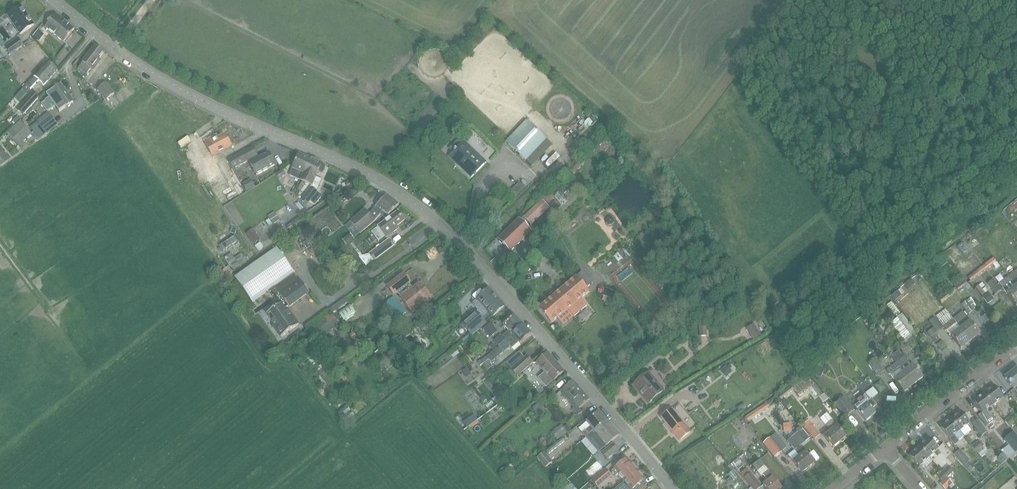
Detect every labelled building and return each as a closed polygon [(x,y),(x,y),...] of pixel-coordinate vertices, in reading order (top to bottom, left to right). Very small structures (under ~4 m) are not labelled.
[(20,35),(34,25),(21,6),(7,16),(20,35)] [(74,29),(56,14),(45,27),(63,43),(74,29)] [(9,22),(4,26),(10,36),(16,32),(9,22)] [(4,29),(0,32),(0,38),(4,43),(11,38),(4,29)] [(24,45),(19,38),(6,47),(10,54),(24,45)] [(91,69),(93,71),(101,61),(99,60),(105,52),(96,46),(82,63),(83,63),(79,68),(87,75),(91,69)] [(48,61),(26,86),(31,90),(39,81),(44,85),(58,70),(48,61)] [(98,89),(107,100),(114,94),(106,83),(98,89)] [(55,106),(59,112),(73,102),(61,85),(47,95),(50,99),(42,104),(47,112),(55,106)] [(18,96),(23,101),(29,95),(24,90),(18,96)] [(34,93),(18,111),(23,115),(39,97),(34,93)] [(123,97),(115,100),(117,106),(125,103),(123,97)] [(8,109),(1,119),(6,123),(14,113),(8,109)] [(38,122),(43,128),(54,120),(49,113),(38,122)] [(18,145),(31,133),(20,121),(7,133),(18,145)] [(530,122),(515,138),(508,145),(526,161),(548,138),(530,122)] [(200,144),(199,143),(197,139),(192,142),(194,146),(191,148),(209,181),(223,174),(213,157),(232,146),(225,134),(218,138),(217,135),(200,144)] [(453,153),(451,155),(461,165),(459,166),(471,177),(484,164),(474,154),(476,152),(464,141),(462,144),(458,140),(450,149),(453,153)] [(258,156),(253,148),(229,161),(233,169),(249,161),(257,175),(275,165),(273,161),(275,161),(272,156),(271,157),(269,153),(256,160),(255,157),(258,156)] [(290,174),(301,179),(310,159),(299,154),(290,174)] [(310,159),(301,179),(313,184),(318,171),(323,174),(326,167),(322,164),(310,159)] [(246,184),(239,186),(241,193),(248,192),(246,184)] [(311,187),(301,200),(307,205),(310,207),(315,204),(316,205),(322,196),(311,187)] [(374,209),(369,214),(365,209),(350,221),(360,233),(375,221),(381,214),(385,218),(399,205),(387,196),(374,209)] [(228,205),(218,212),(223,219),(233,212),(228,205)] [(398,212),(390,218),(379,227),(387,238),(398,229),(397,227),(404,221),(398,212)] [(287,227),(290,231),(303,222),(300,217),(287,227)] [(519,218),(498,239),(510,252),(532,232),(519,218)] [(262,225),(254,229),(261,241),(268,236),(262,225)] [(247,234),(254,244),(260,240),(253,229),(247,234)] [(370,254),(374,260),(388,249),(384,244),(370,254)] [(251,251),(255,256),(263,252),(259,246),(251,251)] [(239,249),(232,254),(237,261),(244,256),(239,249)] [(235,278),(253,302),(294,274),(276,249),(235,278)] [(999,254),(975,274),(980,280),(988,273),(987,272),(1003,258),(999,254)] [(1008,277),(1016,289),(1016,270),(1008,277)] [(576,277),(539,308),(552,323),(567,310),(574,317),(587,305),(581,298),(589,292),(586,288),(592,283),(582,272),(576,277)] [(421,289),(418,286),(414,289),(409,283),(410,282),(404,274),(388,287),(394,295),(397,292),(402,298),(401,299),(412,313),(431,299),(429,296),(430,294),(428,290),(425,291),(422,287),(421,289)] [(1008,277),(999,284),(1016,306),(1016,305),(1016,289),(1008,277)] [(267,314),(274,325),(282,336),(280,337),(281,338),(299,325),(288,310),(287,311),(285,309),(288,306),(289,307),(309,292),(300,280),(280,295),(285,302),(282,304),(267,314)] [(988,284),(996,294),(1001,290),(993,280),(988,284)] [(477,299),(472,304),(478,311),(476,312),(481,317),(488,311),(493,317),(504,307),(488,289),(477,299)] [(901,298),(895,300),(901,313),(907,311),(901,298)] [(1008,298),(1000,303),(1006,311),(1014,305),(1008,298)] [(962,305),(969,314),(974,311),(967,301),(962,305)] [(775,308),(779,313),(786,306),(782,302),(775,308)] [(590,317),(601,308),(597,303),(586,312),(590,317)] [(357,313),(351,305),(339,313),(344,321),(357,313)] [(989,313),(992,319),(998,316),(995,310),(989,313)] [(476,312),(462,324),(472,335),(486,323),(476,312)] [(963,312),(953,319),(971,341),(980,334),(974,326),(963,312)] [(309,332),(316,342),(341,324),(334,314),(309,332)] [(890,323),(907,345),(919,336),(902,314),(890,323)] [(495,341),(499,346),(523,324),(514,315),(504,325),(509,330),(502,336),(501,335),(495,341)] [(944,326),(943,327),(954,341),(961,349),(971,341),(953,319),(944,326)] [(698,322),(700,337),(707,336),(706,321),(698,322)] [(498,331),(491,323),(484,329),(491,337),(498,331)] [(523,324),(499,346),(504,352),(510,346),(512,348),(520,341),(521,342),(531,334),(523,324)] [(747,328),(754,341),(762,336),(754,324),(747,328)] [(318,344),(306,351),(313,365),(325,358),(318,344)] [(487,357),(478,362),(480,366),(489,360),(491,362),(500,355),(495,349),(494,351),(487,357)] [(896,363),(913,385),(923,378),(901,349),(891,356),(896,363)] [(546,387),(557,378),(564,371),(548,353),(537,363),(544,372),(538,377),(546,387)] [(511,370),(517,376),(533,362),(527,356),(511,370)] [(869,364),(878,377),(885,372),(875,359),(869,364)] [(331,371),(334,366),(326,361),(323,367),(331,371)] [(913,385),(896,363),(887,370),(904,393),(913,385)] [(1005,378),(1014,390),(1016,394),(1016,369),(1005,378)] [(664,391),(649,372),(633,386),(648,404),(664,391)] [(888,387),(893,384),(888,377),(883,381),(888,387)] [(575,408),(573,409),(578,416),(582,413),(579,409),(589,400),(572,381),(560,392),(575,408)] [(881,383),(873,389),(878,395),(886,389),(881,383)] [(492,392),(496,397),(497,395),(499,398),(503,395),(501,392),(505,390),(501,384),(492,392)] [(804,388),(806,393),(816,389),(814,384),(804,388)] [(994,386),(984,394),(993,406),(1003,398),(994,386)] [(993,406),(984,394),(974,402),(982,413),(978,416),(987,427),(994,421),(986,411),(993,406)] [(835,405),(845,418),(854,410),(844,397),(835,405)] [(857,411),(859,414),(866,422),(876,414),(872,409),(877,405),(872,399),(867,403),(862,397),(857,400),(862,406),(857,411)] [(733,407),(727,412),(732,418),(738,413),(733,407)] [(835,409),(828,414),(833,421),(840,415),(835,409)] [(672,410),(669,412),(662,418),(666,423),(665,424),(670,431),(671,430),(680,441),(690,432),(672,410)] [(583,433),(586,437),(606,420),(599,412),(587,422),(591,426),(583,433)] [(961,412),(951,419),(964,436),(971,431),(967,426),(970,423),(961,412)] [(824,437),(827,440),(833,448),(846,437),(827,414),(821,419),(831,432),(824,437)] [(1011,417),(1005,421),(1010,427),(1016,422),(1011,417)] [(790,420),(792,429),(800,428),(798,418),(790,420)] [(964,436),(951,419),(941,428),(950,439),(955,445),(965,438),(964,436)] [(606,420),(586,437),(586,438),(588,437),(600,451),(599,452),(612,442),(619,435),(606,420)] [(982,436),(987,433),(977,420),(972,424),(982,436)] [(803,425),(815,439),(820,435),(809,421),(803,425)] [(819,421),(814,425),(822,435),(827,432),(819,421)] [(1010,427),(1005,421),(999,426),(1004,432),(1010,427)] [(563,426),(553,434),(557,440),(568,433),(567,432),(563,426)] [(793,462),(796,465),(802,473),(815,462),(801,446),(806,442),(798,432),(787,441),(800,456),(793,462)] [(552,447),(557,454),(580,441),(576,433),(552,447)] [(771,439),(783,454),(790,448),(778,433),(771,439)] [(764,443),(775,457),(781,452),(770,438),(764,443)] [(928,438),(919,447),(929,458),(938,448),(928,438)] [(977,452),(981,457),(987,452),(982,446),(984,445),(981,441),(979,443),(978,441),(972,446),(976,452),(977,452)] [(603,452),(607,459),(618,450),(613,444),(603,452)] [(929,458),(919,447),(910,456),(920,467),(929,458)] [(960,449),(954,454),(964,465),(969,460),(960,449)] [(537,457),(545,468),(553,462),(544,451),(537,457)] [(618,473),(625,481),(638,471),(631,463),(627,459),(612,472),(615,476),(618,473)] [(766,488),(782,488),(760,461),(751,467),(756,473),(758,472),(761,476),(763,475),(768,481),(763,485),(766,488)] [(949,466),(943,472),(947,477),(953,471),(949,466)] [(591,481),(598,488),(612,476),(605,469),(591,481)] [(617,487),(618,488),(642,488),(648,484),(644,480),(645,480),(638,471),(625,481),(617,487)] [(938,477),(942,482),(940,484),(944,488),(946,488),(952,483),(947,477),(943,472),(938,477)] [(753,488),(759,488),(762,487),(751,474),(745,478),(753,488)]
